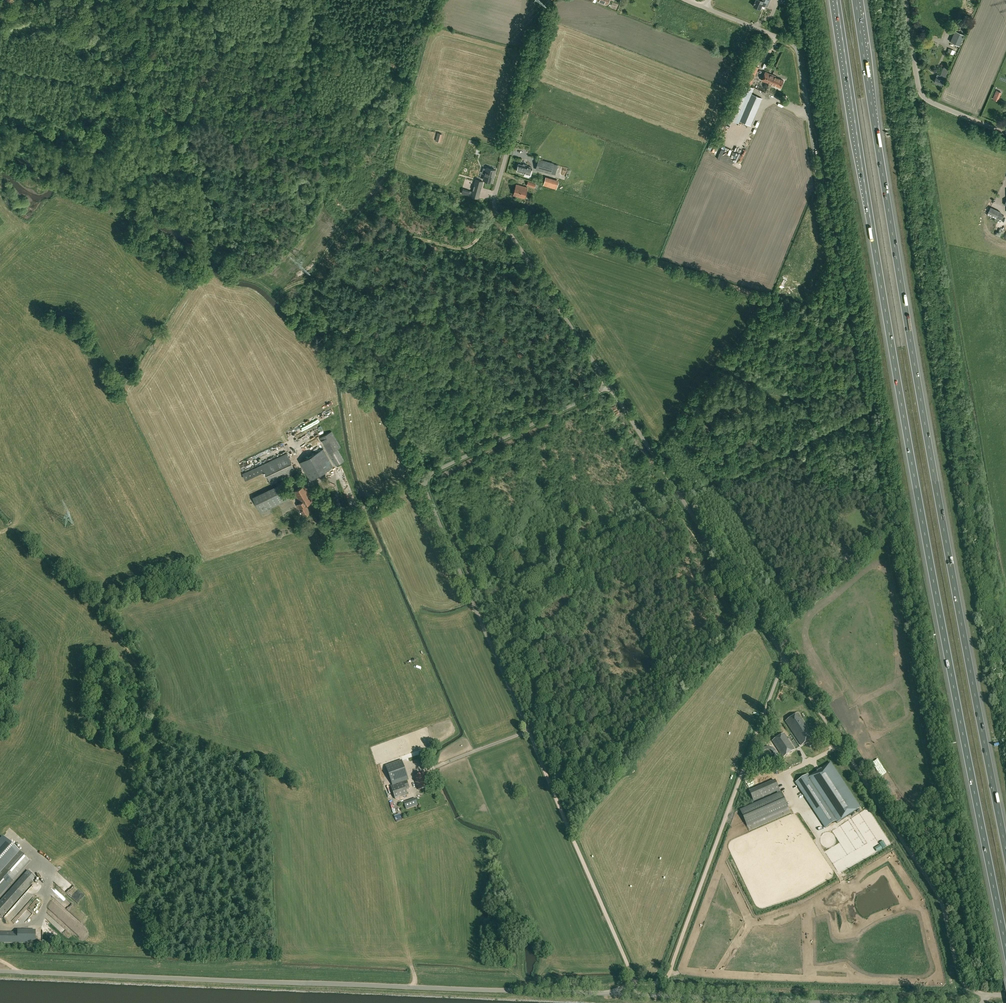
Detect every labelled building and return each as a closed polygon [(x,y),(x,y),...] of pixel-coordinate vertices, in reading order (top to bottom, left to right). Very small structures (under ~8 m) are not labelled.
[(753,5),(761,8),(762,4),(767,6),(770,0),(755,0),(753,5)] [(955,30),(951,41),(959,45),(964,34),(955,30)] [(758,67),(751,64),(747,73),(754,76),(758,67)] [(942,85),(947,72),(949,69),(944,67),(940,75),(937,74),(934,81),(942,85)] [(775,77),(776,76),(765,71),(761,80),(773,84),(781,87),(784,80),(775,77)] [(754,76),(747,73),(743,83),(750,86),(754,76)] [(749,90),(738,85),(725,117),(735,121),(735,122),(749,90)] [(762,98),(757,96),(751,93),(740,120),(750,125),(762,98)] [(551,174),(551,173),(555,174),(558,165),(554,164),(538,158),(535,169),(551,174)] [(519,164),(517,171),(530,174),(532,167),(527,166),(527,165),(523,164),(523,165),(519,164)] [(486,167),(484,177),(486,178),(485,181),(492,183),(496,170),(486,167)] [(546,177),(543,184),(556,188),(558,181),(546,177)] [(483,181),(475,179),(471,196),(478,198),(483,181)] [(528,187),(516,184),(513,195),(525,198),(528,187)] [(987,214),(1001,221),(1005,213),(991,207),(987,214)] [(703,424),(698,420),(697,422),(709,431),(715,423),(709,419),(704,425),(703,424)] [(331,431),(321,437),(330,454),(337,449),(340,447),(331,431)] [(323,449),(319,451),(329,469),(333,467),(323,449)] [(336,465),(344,461),(337,449),(330,454),(336,465)] [(319,451),(301,462),(311,479),(329,469),(319,451)] [(265,471),(271,485),(297,473),(287,452),(262,464),(265,471)] [(262,464),(242,473),(245,480),(265,471),(262,464)] [(282,482),(276,485),(274,486),(282,503),(290,499),(282,482)] [(305,485),(294,491),(298,498),(309,492),(305,485)] [(274,487),(253,497),(260,513),(282,503),(274,487)] [(301,509),(305,516),(311,512),(306,504),(314,500),(309,492),(298,498),(301,503),(298,505),(300,510),(301,509)] [(330,516),(321,526),(326,531),(325,531),(326,533),(327,532),(336,522),(330,516)] [(369,537),(363,541),(368,548),(374,543),(369,537)] [(859,560),(855,553),(840,564),(845,568),(859,560)] [(814,737),(798,714),(786,722),(801,745),(814,737)] [(783,757),(795,750),(784,733),(772,741),(783,757)] [(402,760),(385,766),(392,785),(409,779),(402,760)] [(860,808),(832,764),(811,778),(808,775),(796,783),(826,828),(836,821),(837,823),(860,808)] [(425,774),(414,777),(419,790),(430,786),(427,780),(430,779),(428,773),(425,774)] [(775,780),(749,791),(754,801),(779,790),(775,780)] [(408,781),(391,786),(396,800),(408,795),(406,789),(410,788),(408,781)] [(740,810),(747,825),(788,808),(781,793),(740,810)] [(404,802),(406,810),(418,805),(415,798),(404,802)] [(21,852),(3,836),(0,839),(0,875),(21,852)] [(21,852),(3,872),(13,881),(31,861),(21,852)] [(29,868),(11,888),(20,896),(38,876),(29,868)] [(0,875),(0,896),(13,881),(3,872),(0,875)] [(0,901),(0,919),(20,896),(11,888),(0,901)] [(36,930),(16,930),(16,932),(16,943),(35,944),(36,930)] [(0,931),(0,943),(16,943),(16,932),(0,931)]
